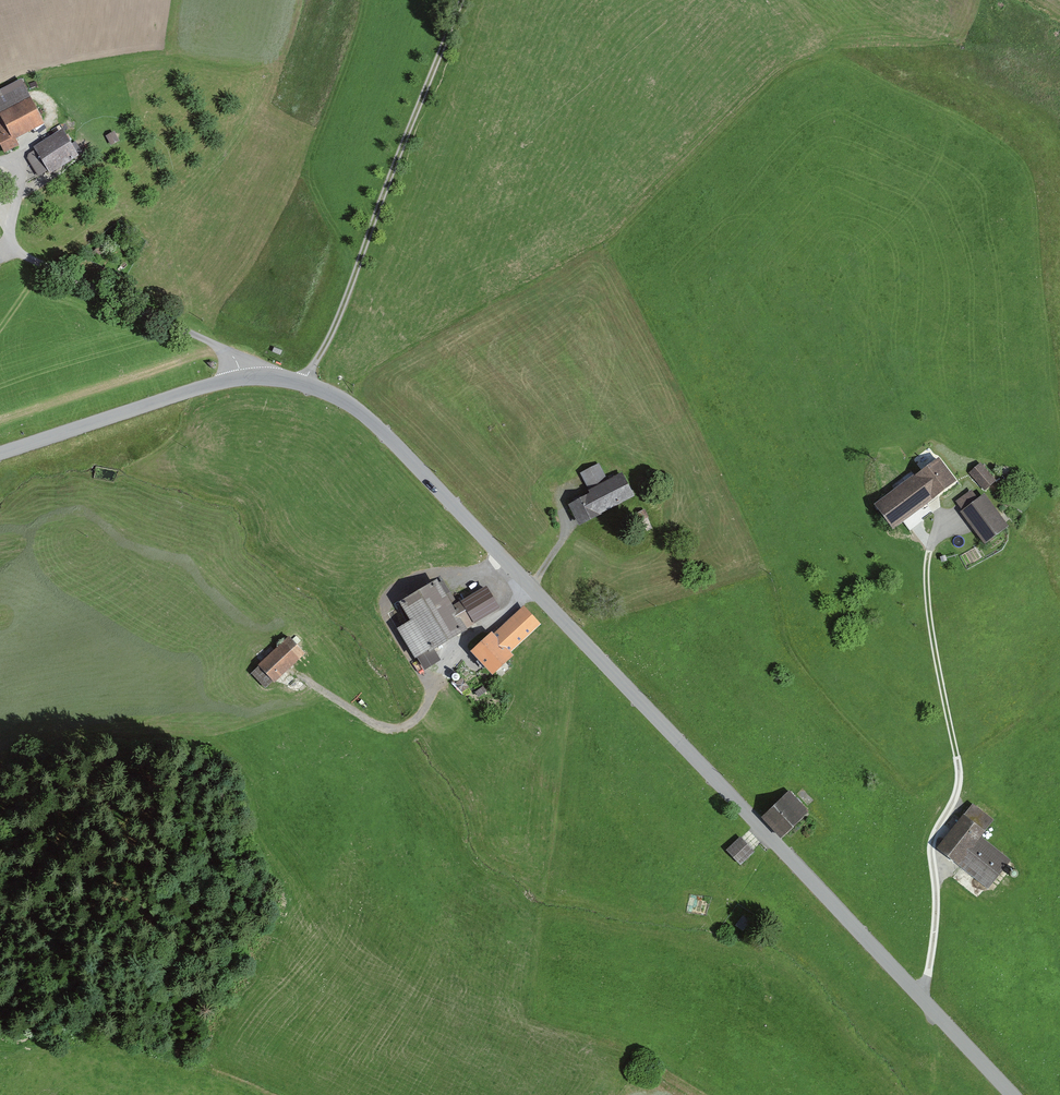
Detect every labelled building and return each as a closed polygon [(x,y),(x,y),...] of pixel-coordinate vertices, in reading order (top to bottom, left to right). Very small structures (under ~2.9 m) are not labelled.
[(38,119),(21,87),(0,98),(0,114),(14,140),(21,137),(17,129),(38,119)] [(14,140),(0,114),(0,132),(0,133),(0,146),(3,151),(16,144),(14,140)] [(64,162),(75,156),(62,134),(46,144),(45,143),(34,149),(46,169),(63,159),(64,162)] [(931,495),(951,480),(936,460),(916,475),(931,495)] [(591,490),(606,482),(597,464),(581,472),(591,490)] [(983,489),(993,481),(978,464),(969,472),(983,489)] [(598,511),(630,494),(620,475),(606,482),(591,490),(588,492),(588,493),(598,511)] [(876,506),(891,526),(931,495),(916,475),(876,506)] [(576,522),(598,511),(588,493),(567,505),(576,522)] [(984,542),(1004,527),(981,496),(974,501),(962,510),(961,511),(984,542)] [(639,519),(645,516),(642,510),(636,513),(639,519)] [(472,620),(507,600),(497,581),(495,582),(492,575),(479,582),(483,589),(479,591),(461,601),(472,620)] [(473,621),(472,620),(461,601),(454,605),(447,592),(440,596),(432,583),(401,602),(412,618),(428,646),(429,648),(467,625),(467,624),(473,621)] [(473,657),(493,678),(512,657),(541,627),(525,609),(473,657)] [(258,666),(272,680),(302,652),(287,637),(258,666)] [(770,822),(780,833),(804,810),(787,791),(760,816),(768,824),(770,822)] [(985,886),(1006,859),(977,836),(990,820),(971,804),(942,841),(938,838),(935,843),(938,845),(936,847),(956,863),(985,886)] [(738,863),(750,851),(738,838),(726,850),(738,863)]
